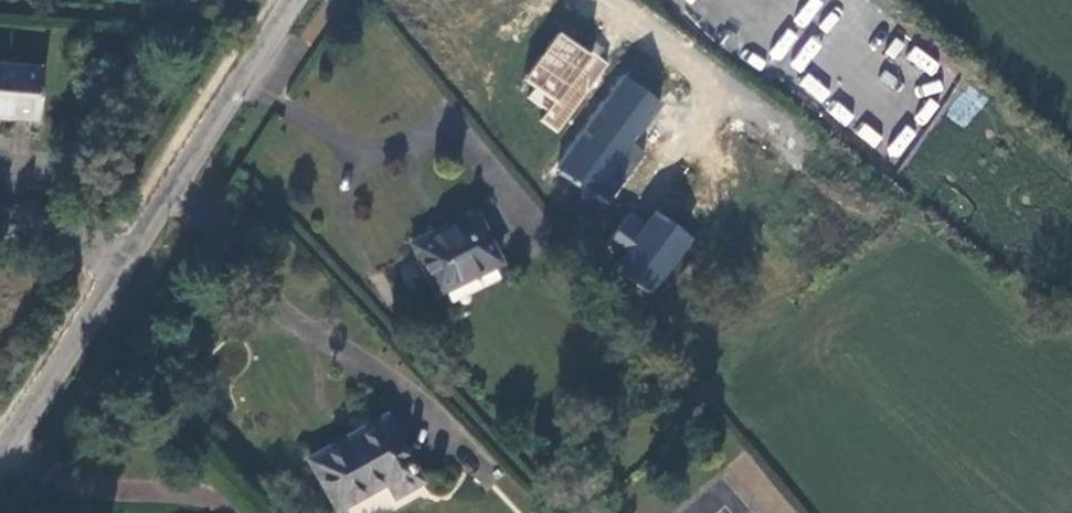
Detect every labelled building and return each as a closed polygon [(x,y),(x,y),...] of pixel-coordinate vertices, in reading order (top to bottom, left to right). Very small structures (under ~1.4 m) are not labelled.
[(180,8),(191,8),(191,0),(181,0),(180,8)] [(798,0),(753,0),(749,13),(723,7),(718,30),(788,46),(798,0)] [(538,120),(558,134),(608,64),(559,29),(518,86),(548,107),(538,120)] [(915,46),(906,58),(931,75),(939,63),(915,46)] [(39,124),(44,70),(21,68),(21,62),(1,60),(0,66),(0,120),(39,124)] [(947,115),(965,128),(986,97),(968,85),(947,115)] [(690,167),(680,154),(665,133),(599,185),(632,227),(676,194),(668,184),(690,167)] [(502,263),(487,235),(476,213),(414,244),(440,294),(502,263)] [(23,363),(14,356),(2,375),(11,382),(23,363)] [(421,481),(409,460),(385,418),(310,461),(340,512),(388,486),(393,495),(421,481)]
